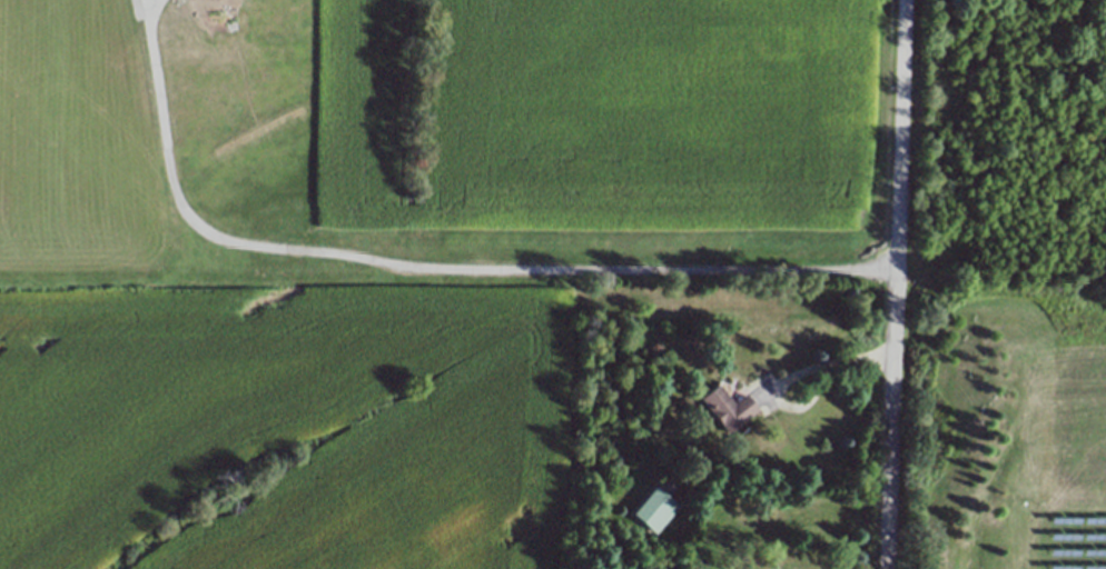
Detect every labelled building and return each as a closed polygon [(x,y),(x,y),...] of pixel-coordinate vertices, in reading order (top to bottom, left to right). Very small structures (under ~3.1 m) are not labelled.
[(758,410),(727,433),(700,399),(719,385),(732,402),(744,393),(758,410)] [(679,508),(655,533),(632,512),(656,487),(679,508)]
